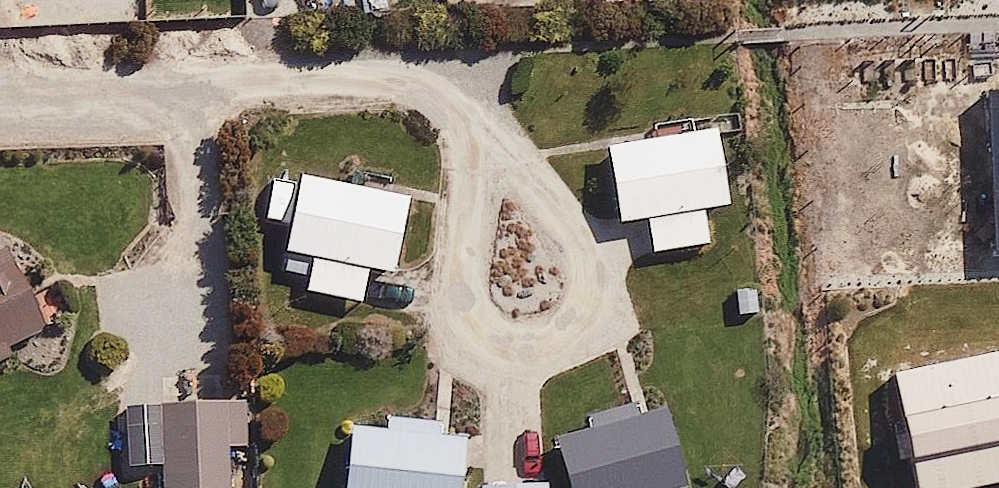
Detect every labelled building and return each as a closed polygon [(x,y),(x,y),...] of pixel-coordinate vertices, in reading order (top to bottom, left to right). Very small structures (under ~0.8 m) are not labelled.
[(988,92),(996,255),(998,255),(998,92),(988,92)] [(715,141),(608,152),(616,232),(652,228),(655,259),(708,253),(704,220),(724,218),(715,141)] [(413,206),(299,178),(278,265),(313,274),(308,295),(362,309),(368,282),(393,288),(413,206)] [(19,358),(13,347),(52,330),(8,246),(0,250),(0,367),(19,358)] [(895,376),(917,487),(989,487),(998,486),(998,356),(895,376)] [(252,404),(130,410),(132,468),(164,466),(165,487),(230,487),(229,450),(255,450),(252,404)] [(563,447),(574,487),(693,487),(671,407),(598,427),(601,436),(563,447)] [(468,425),(391,419),(390,433),(353,430),(349,487),(463,487),(468,425)]
